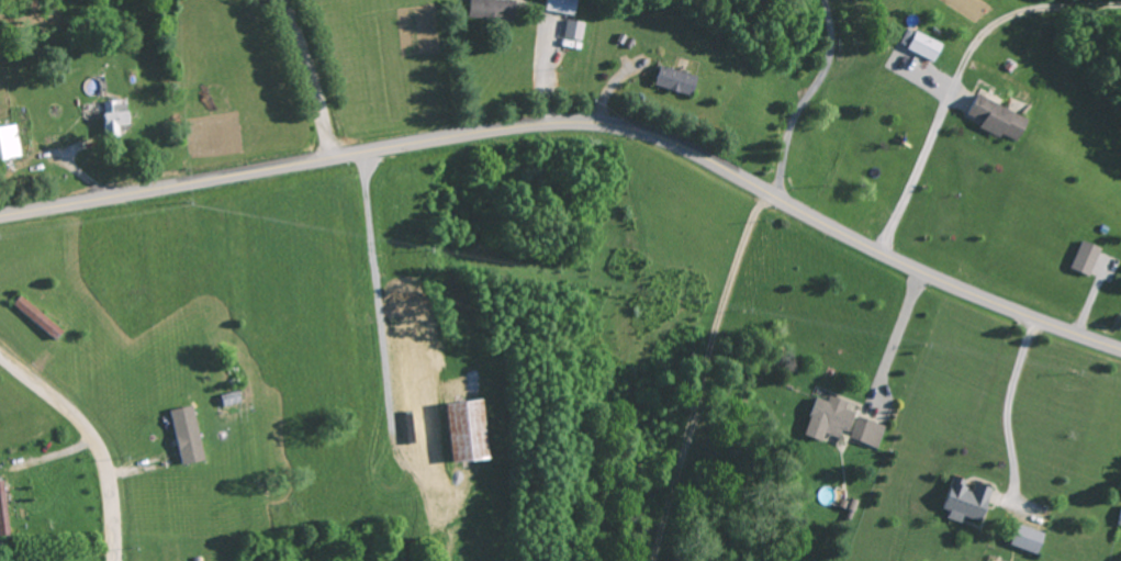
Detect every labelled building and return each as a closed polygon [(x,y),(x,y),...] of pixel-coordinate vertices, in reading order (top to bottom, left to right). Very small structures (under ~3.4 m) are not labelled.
[(512,0),(510,0),(468,0),(466,17),(510,21),(512,0)] [(571,15),(574,0),(545,0),(543,10),(571,15)] [(562,36),(580,39),(583,22),(565,19),(562,36)] [(940,44),(905,27),(897,44),(932,61),(940,44)] [(690,93),(693,74),(656,66),(652,86),(690,93)] [(1015,141),(1025,117),(974,94),(965,114),(979,121),(977,127),(997,137),(999,133),(1015,141)] [(126,124),(125,100),(101,101),(103,136),(116,135),(116,124),(126,124)] [(13,124),(0,125),(0,158),(17,156),(13,124)] [(1099,247),(1079,240),(1069,269),(1088,276),(1099,247)] [(60,329),(18,295),(10,304),(52,338),(60,329)] [(802,434),(821,441),(823,432),(837,437),(840,429),(848,431),(854,412),(844,409),(846,402),(828,395),(826,400),(815,397),(802,434)] [(450,462),(486,458),(480,398),(443,402),(450,462)] [(168,409),(180,465),(202,460),(190,405),(168,409)] [(849,439),(878,447),(883,425),(854,417),(849,439)] [(942,508),(948,510),(945,518),(959,522),(961,516),(980,522),(991,487),(974,481),(971,490),(962,487),(964,479),(952,475),(942,508)] [(0,480),(0,536),(10,535),(0,480)] [(1008,546),(1037,554),(1043,532),(1015,524),(1008,546)]
